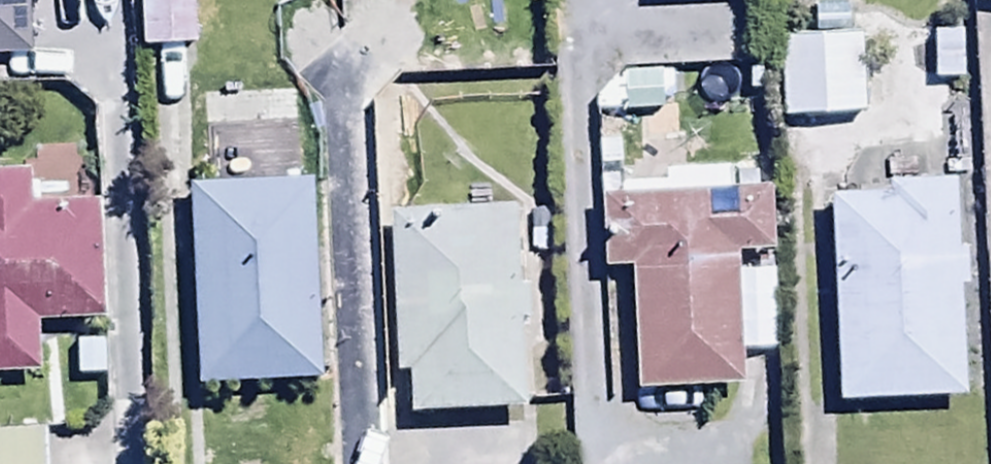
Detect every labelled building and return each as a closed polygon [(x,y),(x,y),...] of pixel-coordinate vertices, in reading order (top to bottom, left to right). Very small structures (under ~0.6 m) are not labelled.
[(778,76),(866,74),(864,0),(775,0),(778,76)] [(393,3),(342,3),(344,134),(395,133),(393,3)] [(318,136),(189,141),(198,342),(327,336),(318,136)] [(963,141),(828,145),(836,364),(971,359),(963,141)] [(35,365),(33,317),(98,315),(94,197),(26,199),(25,166),(0,167),(0,366),(35,365)] [(770,178),(599,186),(602,263),(628,262),(633,382),(740,377),(739,350),(777,349),(773,264),(738,266),(737,246),(773,245),(770,178)] [(515,200),(387,204),(394,369),(405,369),(407,411),(524,407),(521,332),(527,332),(525,281),(518,281),(515,200)] [(0,381),(0,463),(40,463),(38,380),(0,381)]
